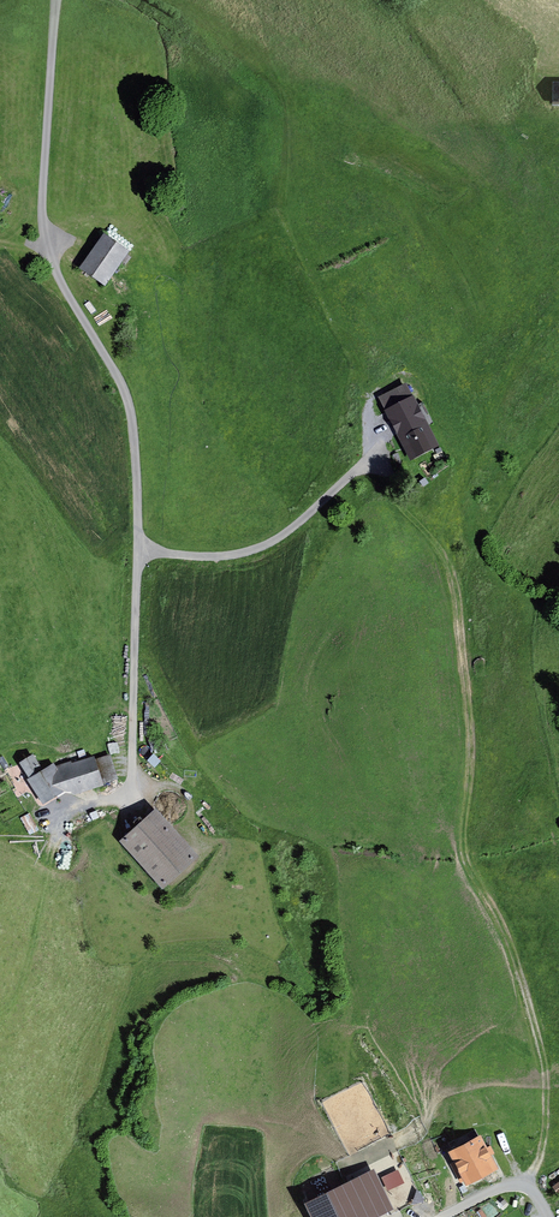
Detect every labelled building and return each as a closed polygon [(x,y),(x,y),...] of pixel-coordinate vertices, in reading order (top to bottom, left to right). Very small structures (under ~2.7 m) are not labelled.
[(105,233),(82,268),(109,287),(133,252),(105,233)] [(408,386),(381,398),(412,463),(439,451),(408,386)] [(34,754),(20,765),(45,806),(118,780),(111,753),(59,766),(54,763),(44,769),(34,754)] [(159,806),(122,837),(163,887),(200,856),(159,806)] [(479,1141),(452,1156),(468,1185),(496,1170),(479,1141)] [(390,1200),(399,1216),(431,1216),(432,1216),(418,1187),(390,1200)] [(484,1216),(492,1216),(502,1211),(494,1198),(478,1206),(484,1216)]
